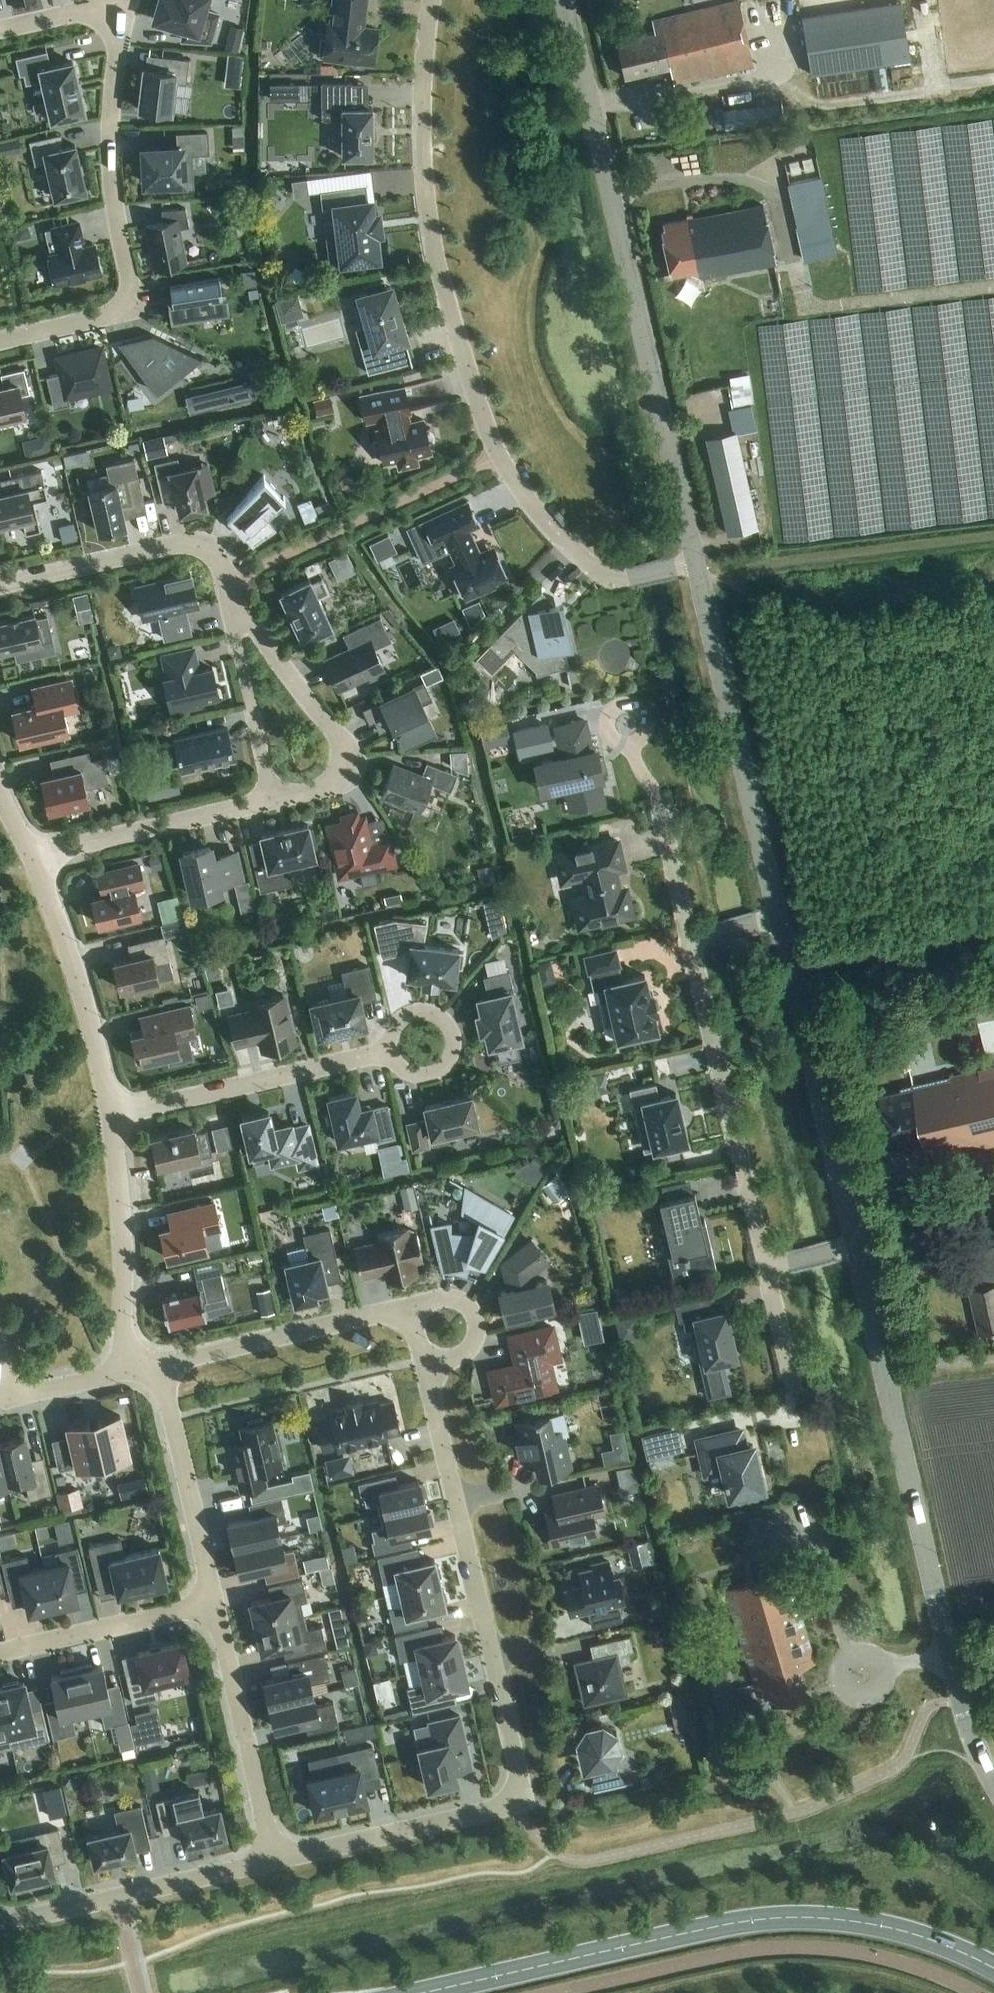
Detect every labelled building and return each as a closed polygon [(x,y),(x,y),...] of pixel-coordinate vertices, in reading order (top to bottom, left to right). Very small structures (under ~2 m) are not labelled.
[(210,42),(218,14),(204,10),(207,0),(160,0),(154,19),(183,28),(183,40),(210,42)] [(373,62),(377,29),(362,28),(365,0),(335,0),(332,24),(327,24),(326,39),(321,38),(319,54),(324,54),(324,56),(373,62)] [(617,41),(625,78),(671,68),(674,85),(754,67),(740,2),(652,21),(655,33),(617,41)] [(802,18),(811,75),(910,59),(901,2),(802,18)] [(238,52),(240,43),(228,39),(225,48),(238,52)] [(42,80),(52,120),(85,112),(80,92),(78,82),(73,61),(51,67),(47,51),(16,58),(20,75),(24,74),(26,84),(42,80)] [(144,113),(159,114),(160,110),(171,112),(174,83),(186,84),(189,59),(161,56),(160,70),(144,68),(139,108),(144,109),(144,113)] [(352,108),(352,82),(321,83),(322,119),(342,119),(343,157),(352,157),(352,160),(369,160),(369,156),(373,156),(372,139),(373,139),(373,125),(372,125),(372,108),(352,108)] [(285,84),(270,84),(270,100),(285,100),(285,84)] [(243,141),(243,126),(232,127),(233,141),(243,141)] [(144,162),(140,162),(141,178),(145,178),(145,183),(170,182),(170,190),(169,190),(169,191),(195,190),(195,188),(193,188),(192,154),(208,153),(207,132),(178,134),(178,147),(144,149),(144,162)] [(73,145),(74,146),(58,149),(55,136),(29,142),(35,166),(47,163),(55,198),(68,195),(69,199),(83,196),(82,192),(84,191),(84,192),(86,191),(86,190),(85,190),(81,174),(82,174),(80,164),(79,164),(75,147),(76,147),(75,145),(73,145)] [(15,152),(13,142),(0,145),(2,154),(15,152)] [(838,254),(821,177),(789,184),(806,261),(838,254)] [(309,193),(307,179),(293,181),(295,195),(309,193)] [(339,239),(330,240),(333,263),(378,258),(375,232),(380,232),(378,214),(372,214),(371,201),(368,201),(366,185),(320,191),(322,209),(335,207),(339,239)] [(228,201),(230,212),(238,211),(236,199),(228,201)] [(661,231),(671,275),(692,270),(702,277),(777,259),(763,200),(663,224),(664,230),(661,231)] [(179,229),(190,227),(186,208),(162,210),(164,222),(146,226),(155,269),(186,262),(179,229)] [(51,255),(57,283),(69,280),(73,282),(82,280),(84,276),(101,272),(95,245),(84,247),(78,222),(53,228),(59,253),(51,255)] [(16,227),(19,239),(25,237),(29,231),(28,224),(16,227)] [(301,286),(309,273),(296,264),(287,278),(301,286)] [(242,271),(245,286),(257,285),(254,269),(242,271)] [(168,299),(171,321),(229,312),(226,290),(221,291),(220,279),(224,279),(224,277),(144,290),(144,291),(170,287),(172,298),(168,299)] [(360,345),(368,373),(400,364),(394,343),(406,340),(391,287),(386,288),(384,281),(367,286),(369,293),(359,296),(372,342),(360,345)] [(281,300),(284,312),(300,307),(297,296),(281,300)] [(118,343),(157,394),(202,358),(152,335),(118,343)] [(110,387),(101,348),(58,358),(61,373),(47,377),(54,408),(70,404),(68,396),(110,387)] [(12,420),(11,417),(26,414),(21,395),(30,393),(24,369),(1,374),(4,388),(0,388),(0,423),(12,420)] [(246,381),(197,393),(201,409),(250,397),(246,381)] [(406,412),(410,411),(404,386),(361,396),(366,421),(379,418),(381,428),(376,430),(378,439),(374,440),(371,444),(373,452),(377,455),(381,454),(384,463),(398,460),(399,468),(418,463),(416,456),(431,452),(429,442),(434,441),(436,438),(434,430),(430,427),(426,428),(424,419),(408,422),(406,412)] [(315,402),(317,414),(333,410),(330,398),(315,402)] [(734,433),(737,433),(757,428),(751,404),(729,409),(734,433)] [(707,439),(728,533),(758,527),(737,433),(707,439)] [(52,453),(48,436),(22,442),(27,459),(52,453)] [(163,437),(144,441),(148,457),(167,452),(163,437)] [(87,449),(63,455),(66,467),(90,462),(87,449)] [(122,510),(145,505),(134,458),(106,465),(111,485),(81,492),(86,514),(95,512),(99,532),(126,526),(122,510)] [(155,464),(161,493),(164,503),(176,500),(179,513),(207,507),(204,494),(214,492),(207,464),(180,470),(178,459),(155,464)] [(22,520),(25,533),(41,530),(34,501),(48,498),(41,470),(6,478),(9,492),(0,494),(0,525),(22,520)] [(267,514),(285,498),(264,475),(227,518),(244,536),(245,535),(252,543),(276,525),(267,514)] [(357,480),(348,475),(342,476),(339,482),(340,488),(349,493),(355,491),(359,486),(357,480)] [(507,577),(496,554),(493,546),(480,552),(470,530),(479,526),(467,501),(407,529),(419,554),(445,541),(463,578),(457,581),(466,600),(495,586),(494,583),(507,577)] [(312,508),(317,520),(329,515),(323,503),(312,508)] [(74,523),(59,526),(63,542),(77,539),(74,523)] [(397,552),(389,535),(370,544),(377,561),(397,552)] [(330,561),(334,570),(349,563),(345,554),(330,561)] [(282,579),(287,590),(281,593),(303,640),(332,627),(318,597),(329,592),(322,578),(312,583),(305,569),(282,579)] [(191,633),(185,610),(198,606),(190,574),(136,587),(143,619),(159,616),(165,639),(191,633)] [(543,592),(542,591),(489,645),(501,658),(515,644),(531,659),(527,663),(535,671),(536,675),(569,667),(569,666),(567,666),(563,649),(572,646),(562,603),(552,605),(541,594),(543,592)] [(74,596),(77,610),(90,607),(87,593),(74,596)] [(47,616),(35,619),(34,614),(0,622),(0,651),(14,648),(17,661),(44,655),(41,642),(53,640),(47,616)] [(387,675),(370,640),(388,632),(381,616),(346,633),(353,647),(325,660),(327,665),(326,665),(328,670),(329,669),(339,690),(366,677),(369,683),(387,675)] [(632,638),(603,641),(606,671),(635,668),(632,638)] [(122,656),(120,644),(107,647),(110,659),(122,656)] [(164,679),(167,695),(171,711),(201,704),(200,700),(219,696),(213,668),(199,672),(193,649),(163,656),(168,678),(164,679)] [(425,671),(430,681),(446,673),(442,663),(425,671)] [(14,729),(17,728),(21,742),(68,731),(64,712),(77,708),(71,679),(33,688),(37,705),(13,710),(14,714),(11,715),(14,729)] [(422,705),(433,700),(424,681),(363,709),(369,724),(374,721),(379,732),(396,725),(398,730),(396,731),(397,732),(399,731),(404,744),(434,730),(422,705)] [(556,727),(560,746),(567,745),(570,755),(542,761),(548,790),(566,786),(571,809),(603,802),(598,778),(602,777),(596,749),(591,750),(584,721),(556,727)] [(480,730),(485,749),(511,743),(507,724),(480,730)] [(175,739),(182,771),(234,759),(226,727),(175,739)] [(466,751),(450,752),(451,767),(468,773),(466,751)] [(51,760),(54,775),(42,778),(47,799),(45,799),(48,815),(68,811),(67,807),(89,802),(85,788),(106,778),(102,758),(90,761),(88,752),(51,760)] [(381,796),(419,811),(430,784),(451,792),(457,775),(427,763),(422,776),(393,765),(381,796)] [(145,791),(148,804),(164,800),(161,787),(145,791)] [(329,827),(340,876),(345,875),(345,878),(360,874),(360,872),(394,864),(389,841),(370,845),(364,818),(329,827)] [(307,825),(307,826),(291,829),(278,832),(262,836),(262,835),(261,836),(261,837),(262,837),(263,841),(250,844),(261,891),(291,884),(286,864),(315,858),(315,856),(313,847),(316,847),(312,829),(309,830),(308,826),(308,825),(307,825)] [(574,902),(573,907),(574,912),(577,916),(580,927),(632,915),(626,889),(619,890),(614,870),(623,868),(617,841),(563,854),(564,859),(563,864),(564,869),(567,873),(568,874),(569,874),(574,875),(579,874),(583,871),(584,871),(587,873),(593,896),(589,897),(584,896),(579,897),(575,901),(574,901),(574,902)] [(218,882),(241,877),(236,854),(213,859),(210,847),(183,854),(186,867),(182,867),(185,881),(189,880),(193,896),(220,890),(218,882)] [(164,868),(161,857),(150,859),(153,870),(164,868)] [(107,896),(93,899),(99,924),(140,915),(134,891),(144,889),(139,864),(99,873),(104,892),(106,892),(107,896)] [(477,868),(480,883),(495,880),(492,865),(477,868)] [(252,893),(238,896),(242,912),(256,909),(252,893)] [(506,930),(499,899),(484,903),(492,938),(506,930)] [(170,923),(174,939),(187,936),(184,920),(170,923)] [(458,951),(459,950),(457,949),(457,950),(423,946),(426,925),(426,924),(425,923),(425,924),(395,920),(376,925),(376,924),(375,925),(375,926),(382,955),(382,957),(384,957),(384,956),(401,952),(401,953),(403,952),(402,951),(401,948),(410,949),(407,975),(406,975),(406,976),(408,977),(408,976),(423,978),(423,984),(437,986),(438,980),(453,982),(455,982),(455,981),(454,981),(456,966),(461,967),(463,953),(458,952),(458,951)] [(138,958),(114,963),(120,989),(173,977),(164,936),(134,943),(138,958)] [(600,1004),(604,1025),(614,1023),(617,1037),(617,1038),(618,1040),(620,1039),(655,1031),(657,1031),(657,1028),(656,1028),(653,1013),(656,1012),(652,993),(648,994),(645,978),(645,976),(642,976),(621,981),(617,966),(619,966),(616,949),(584,957),(588,973),(590,972),(594,989),(606,987),(609,1002),(600,1004)] [(537,964),(542,985),(556,981),(551,961),(537,964)] [(311,1004),(319,1035),(365,1025),(360,1001),(375,998),(368,966),(343,972),(348,996),(311,1004)] [(488,997),(479,999),(482,1014),(477,1015),(481,1032),(486,1031),(489,1046),(493,1045),(497,1063),(521,1057),(517,1040),(521,1039),(510,993),(514,992),(509,971),(483,976),(488,997)] [(987,1049),(993,1048),(993,972),(973,976),(987,1049)] [(215,991),(219,1007),(230,1004),(227,988),(215,991)] [(211,1006),(209,994),(196,997),(199,1009),(211,1006)] [(254,1011),(229,1016),(236,1046),(260,1040),(263,1050),(295,1043),(291,1026),(293,1022),(291,1014),(287,1012),(283,995),(252,1003),(254,1011)] [(189,1006),(141,1017),(145,1033),(133,1035),(139,1061),(143,1061),(144,1064),(156,1062),(155,1058),(169,1055),(170,1062),(191,1058),(187,1038),(196,1036),(189,1006)] [(895,1052),(900,1070),(911,1067),(907,1049),(895,1052)] [(900,1088),(901,1091),(880,1096),(892,1149),(926,1141),(930,1159),(993,1144),(993,1066),(900,1088)] [(674,1094),(674,1095),(659,1098),(656,1084),(630,1090),(641,1140),(651,1138),(653,1148),(653,1150),(655,1150),(655,1149),(664,1147),(666,1154),(680,1150),(679,1144),(685,1142),(685,1143),(687,1142),(687,1140),(686,1140),(676,1096),(676,1094),(674,1094)] [(327,1114),(331,1129),(335,1128),(339,1143),(376,1134),(378,1141),(394,1137),(387,1105),(372,1109),(371,1106),(360,1109),(356,1092),(328,1098),(332,1113),(327,1114)] [(443,1102),(425,1107),(428,1120),(408,1124),(413,1149),(427,1145),(425,1137),(431,1135),(431,1136),(477,1125),(471,1096),(452,1100),(443,1102)] [(269,1149),(272,1162),(297,1157),(299,1168),(316,1164),(308,1125),(292,1129),(291,1125),(273,1129),(268,1112),(242,1118),(250,1153),(269,1149)] [(228,1125),(212,1129),(217,1152),(233,1148),(228,1125)] [(149,1142),(152,1156),(156,1155),(159,1166),(199,1156),(200,1158),(212,1155),(206,1131),(195,1134),(193,1129),(177,1133),(176,1133),(169,1134),(169,1135),(152,1139),(153,1141),(149,1142)] [(406,1157),(401,1158),(381,1163),(384,1175),(408,1170),(406,1157)] [(533,1186),(543,1168),(530,1161),(519,1167),(514,1175),(533,1186)] [(570,1192),(557,1175),(545,1184),(558,1201),(570,1192)] [(449,1233),(449,1223),(433,1227),(432,1227),(442,1270),(443,1270),(455,1270),(464,1272),(468,1259),(483,1264),(484,1264),(512,1216),(466,1189),(463,1211),(479,1221),(475,1234),(449,1233)] [(666,1228),(662,1229),(668,1258),(683,1254),(684,1260),(687,1259),(690,1273),(716,1267),(704,1219),(701,1220),(694,1193),(659,1201),(666,1228)] [(161,1229),(161,1233),(158,1233),(161,1247),(165,1247),(167,1258),(207,1249),(204,1234),(220,1230),(214,1203),(168,1213),(171,1226),(161,1229)] [(337,1215),(334,1204),(321,1207),(323,1218),(337,1215)] [(355,1248),(361,1276),(386,1270),(388,1281),(416,1274),(413,1262),(423,1260),(416,1232),(407,1234),(405,1228),(378,1234),(379,1242),(355,1248)] [(286,1265),(281,1266),(284,1280),(290,1279),(295,1303),(316,1298),(315,1292),(327,1289),(321,1264),(337,1260),(330,1229),(313,1233),(316,1242),(306,1245),(306,1247),(287,1251),(290,1263),(286,1264),(286,1265)] [(500,1292),(506,1318),(553,1307),(547,1281),(533,1284),(530,1273),(547,1260),(532,1241),(503,1263),(509,1290),(500,1292)] [(980,1332),(993,1329),(993,1245),(974,1249),(983,1286),(970,1289),(980,1332)] [(163,1298),(162,1298),(165,1310),(163,1310),(164,1314),(166,1314),(168,1326),(170,1326),(170,1325),(205,1317),(205,1318),(206,1317),(204,1306),(205,1305),(204,1301),(226,1296),(221,1273),(201,1277),(204,1289),(200,1290),(200,1289),(199,1290),(178,1295),(178,1294),(169,1296),(169,1297),(163,1298)] [(575,1293),(577,1305),(593,1301),(590,1289),(575,1293)] [(702,1298),(675,1305),(679,1321),(682,1320),(685,1330),(696,1327),(704,1360),(700,1361),(708,1397),(730,1392),(722,1360),(736,1356),(732,1338),(730,1328),(729,1328),(725,1310),(706,1314),(702,1298)] [(272,1312),(270,1301),(258,1303),(260,1315),(272,1312)] [(587,1338),(606,1336),(602,1305),(583,1307),(587,1338)] [(615,1318),(618,1328),(638,1323),(635,1313),(615,1318)] [(490,1371),(497,1402),(556,1389),(549,1360),(559,1358),(552,1327),(510,1336),(517,1365),(490,1371)] [(348,1408),(330,1412),(331,1416),(317,1420),(319,1428),(322,1440),(324,1449),(339,1445),(339,1449),(386,1438),(385,1434),(400,1431),(393,1402),(379,1405),(378,1401),(360,1405),(359,1401),(346,1404),(348,1408)] [(523,1421),(517,1422),(520,1439),(516,1440),(520,1454),(522,1453),(524,1463),(535,1461),(539,1475),(571,1467),(564,1435),(568,1434),(563,1412),(549,1415),(540,1417),(540,1415),(523,1419),(523,1421)] [(98,1462),(97,1458),(107,1456),(108,1460),(129,1455),(120,1416),(101,1420),(101,1418),(86,1421),(87,1423),(68,1428),(70,1436),(52,1440),(59,1470),(77,1466),(77,1467),(98,1462)] [(231,1447),(241,1490),(265,1484),(262,1469),(281,1464),(278,1448),(282,1447),(278,1432),(274,1432),(271,1421),(264,1423),(263,1418),(248,1422),(249,1426),(241,1428),(245,1443),(231,1447)] [(322,1440),(319,1428),(310,1430),(313,1442),(322,1440)] [(642,1435),(647,1457),(676,1450),(671,1428),(642,1435)] [(724,1479),(725,1485),(727,1485),(729,1495),(738,1493),(740,1501),(756,1497),(754,1490),(763,1488),(753,1445),(745,1447),(741,1430),(727,1433),(728,1435),(714,1438),(714,1436),(698,1440),(706,1473),(723,1469),(726,1479),(724,1479)] [(0,1441),(0,1461),(8,1491),(26,1487),(29,1499),(52,1494),(46,1468),(32,1471),(24,1436),(0,1441)] [(354,1473),(350,1455),(325,1460),(329,1479),(354,1473)] [(377,1503),(380,1515),(425,1505),(423,1496),(427,1495),(424,1483),(420,1484),(419,1481),(391,1488),(388,1476),(358,1484),(361,1495),(363,1495),(366,1505),(377,1503)] [(149,1494),(145,1477),(118,1483),(122,1501),(149,1494)] [(593,1514),(604,1512),(598,1485),(553,1496),(557,1511),(547,1514),(554,1544),(570,1540),(572,1545),(585,1541),(584,1537),(597,1534),(593,1514)] [(58,1494),(62,1510),(81,1505),(78,1489),(58,1494)] [(228,1523),(234,1549),(281,1538),(277,1523),(287,1521),(281,1497),(255,1503),(259,1516),(228,1523)] [(425,1505),(380,1515),(383,1527),(371,1530),(374,1541),(371,1541),(374,1553),(404,1546),(402,1535),(430,1528),(429,1525),(433,1524),(431,1512),(427,1513),(425,1505)] [(74,1535),(70,1520),(55,1523),(59,1538),(74,1535)] [(281,1538),(234,1549),(239,1574),(270,1567),(273,1580),(299,1574),(293,1550),(284,1552),(281,1538)] [(115,1583),(118,1595),(137,1590),(137,1591),(148,1588),(167,1583),(159,1548),(124,1556),(120,1539),(88,1546),(98,1587),(115,1583)] [(357,1560),(353,1544),(341,1547),(345,1563),(357,1560)] [(58,1564),(44,1567),(53,1606),(57,1605),(58,1609),(74,1605),(74,1602),(77,1601),(71,1574),(83,1571),(77,1547),(55,1552),(58,1564)] [(634,1549),(637,1564),(649,1561),(646,1547),(634,1549)] [(398,1580),(401,1592),(440,1583),(439,1579),(441,1575),(439,1566),(435,1564),(434,1560),(404,1567),(400,1551),(377,1557),(383,1583),(398,1580)] [(53,1606),(44,1567),(30,1570),(27,1556),(2,1561),(8,1589),(23,1585),(29,1612),(32,1611),(33,1614),(50,1611),(49,1607),(53,1606)] [(565,1589),(570,1613),(587,1609),(592,1627),(622,1620),(618,1602),(624,1601),(619,1577),(613,1578),(609,1561),(592,1565),(593,1569),(579,1572),(582,1585),(565,1589)] [(756,1694),(768,1691),(771,1704),(805,1694),(797,1669),(816,1663),(788,1571),(725,1590),(756,1694)] [(255,1622),(256,1626),(303,1615),(300,1602),(307,1601),(302,1578),(278,1584),(281,1595),(251,1602),(252,1606),(247,1607),(251,1624),(255,1622)] [(440,1583),(401,1592),(404,1605),(389,1608),(394,1631),(417,1626),(415,1614),(445,1607),(444,1603),(447,1599),(445,1590),(441,1588),(440,1583)] [(303,1615),(256,1626),(257,1631),(253,1632),(257,1648),(261,1647),(262,1651),(293,1644),(295,1656),(327,1648),(321,1626),(306,1629),(303,1615)] [(344,1627),(333,1629),(337,1646),(348,1644),(344,1627)] [(419,1656),(422,1669),(461,1661),(455,1635),(425,1642),(421,1629),(394,1635),(400,1661),(419,1656)] [(628,1651),(633,1650),(629,1636),(595,1644),(598,1657),(575,1663),(585,1704),(625,1694),(618,1664),(630,1661),(628,1651)] [(126,1672),(133,1703),(159,1697),(155,1682),(188,1674),(181,1643),(137,1653),(140,1669),(126,1672)] [(264,1681),(270,1705),(313,1695),(310,1683),(330,1679),(324,1653),(288,1662),(290,1672),(287,1676),(264,1681)] [(702,1659),(719,1715),(735,1710),(718,1654),(702,1659)] [(461,1661),(422,1669),(425,1683),(406,1687),(412,1713),(439,1707),(436,1693),(467,1686),(461,1661)] [(134,1747),(128,1721),(127,1721),(120,1691),(109,1694),(102,1665),(92,1668),(91,1664),(76,1667),(86,1711),(100,1708),(105,1727),(114,1724),(120,1750),(134,1747)] [(86,1711),(76,1667),(60,1671),(61,1675),(51,1677),(58,1705),(46,1708),(53,1738),(76,1733),(72,1714),(86,1711)] [(358,1682),(355,1667),(342,1670),(346,1685),(358,1682)] [(0,1687),(0,1695),(12,1747),(49,1739),(42,1708),(30,1710),(24,1682),(19,1683),(18,1681),(2,1684),(3,1687),(0,1687)] [(0,1695),(0,1750),(12,1747),(0,1695)] [(313,1695),(270,1705),(275,1728),(305,1721),(307,1733),(339,1726),(333,1702),(315,1706),(313,1695)] [(683,1700),(669,1703),(673,1719),(687,1716),(683,1700)] [(164,1737),(157,1708),(135,1713),(137,1722),(130,1724),(135,1743),(164,1737)] [(429,1724),(414,1727),(419,1747),(428,1787),(438,1785),(442,1787),(452,1784),(454,1781),(457,1780),(455,1770),(471,1766),(467,1747),(459,1715),(429,1722),(429,1724)] [(361,1725),(364,1735),(377,1731),(375,1722),(361,1725)] [(593,1789),(593,1790),(633,1781),(632,1780),(620,1782),(618,1771),(611,1762),(620,1748),(616,1732),(602,1723),(586,1726),(577,1740),(584,1771),(594,1768),(593,1777),(596,1788),(593,1789)] [(303,1786),(307,1804),(313,1802),(316,1813),(338,1808),(344,1807),(344,1806),(367,1801),(362,1780),(379,1776),(372,1746),(337,1754),(341,1771),(308,1778),(309,1785),(303,1786)] [(154,1766),(142,1769),(145,1782),(157,1779),(154,1766)] [(60,1786),(44,1790),(50,1817),(66,1813),(60,1786)] [(219,1809),(220,1809),(219,1807),(218,1808),(202,1812),(197,1792),(156,1801),(163,1835),(181,1830),(184,1842),(184,1844),(186,1843),(224,1834),(224,1835),(226,1834),(225,1832),(225,1833),(219,1809)] [(115,1811),(119,1830),(89,1837),(95,1864),(136,1855),(135,1850),(150,1846),(141,1805),(115,1811)] [(38,1846),(4,1854),(7,1866),(3,1867),(7,1881),(10,1880),(11,1882),(11,1884),(13,1884),(13,1883),(53,1874),(55,1874),(54,1872),(50,1857),(64,1854),(58,1828),(35,1834),(38,1846)]
